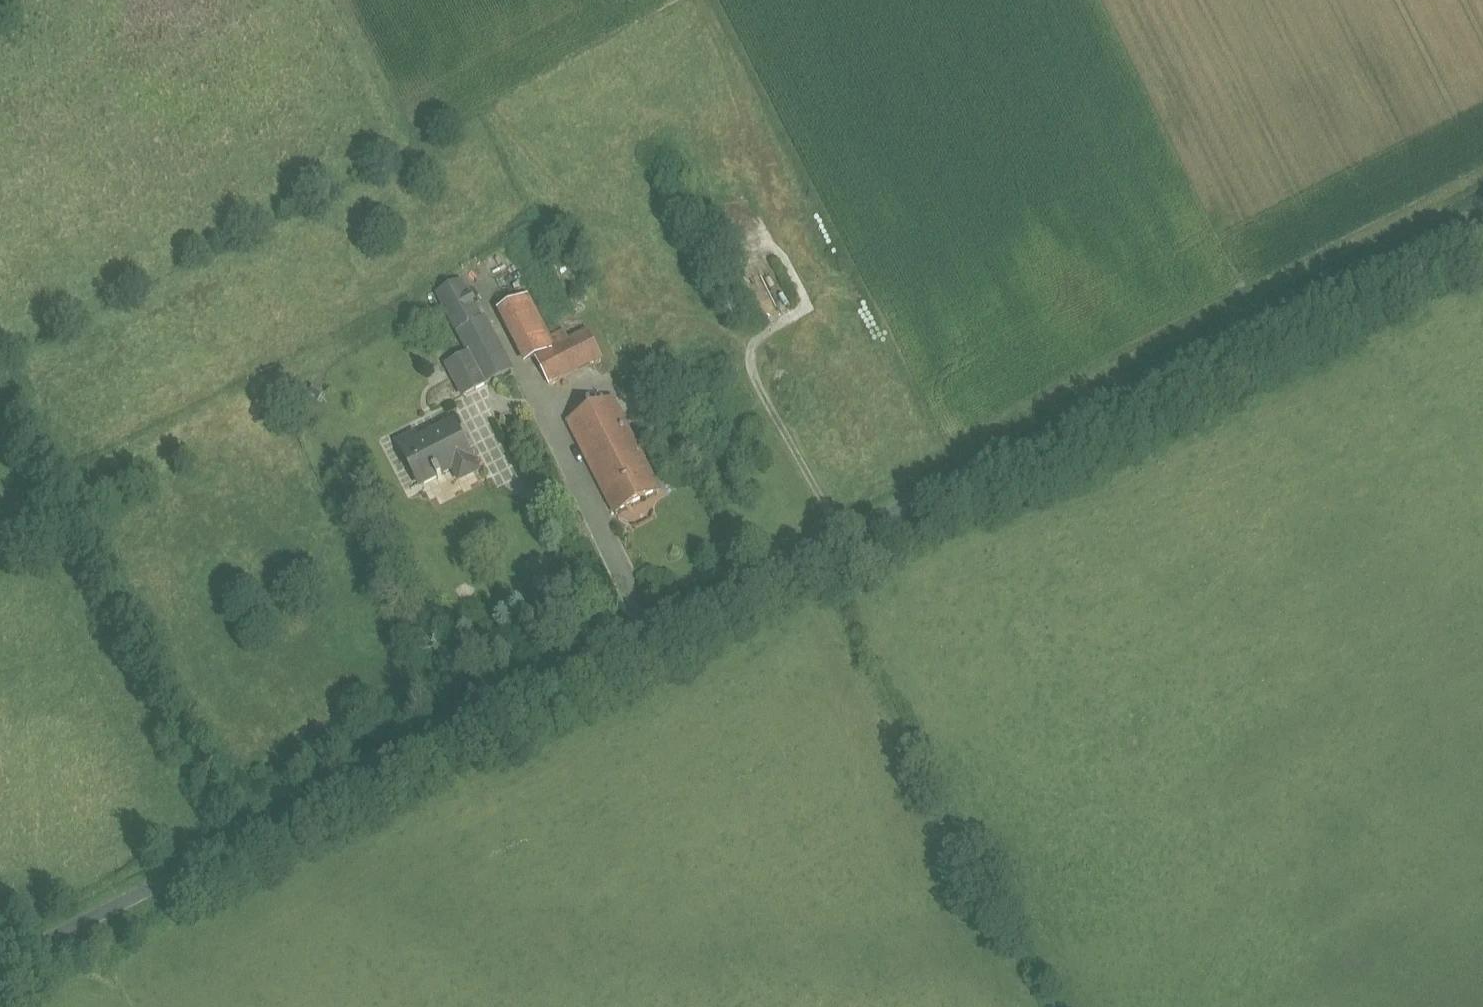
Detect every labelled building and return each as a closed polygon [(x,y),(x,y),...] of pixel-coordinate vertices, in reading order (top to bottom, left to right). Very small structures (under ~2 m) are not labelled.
[(513,376),(465,284),(442,296),(468,345),(447,356),(469,399),(513,376)] [(559,380),(602,358),(587,331),(555,347),(532,303),(510,314),(535,362),(547,356),(559,380)] [(656,492),(613,407),(563,432),(606,517),(656,492)] [(475,471),(446,416),(394,443),(415,483),(443,469),(450,483),(471,472),(475,471)]
